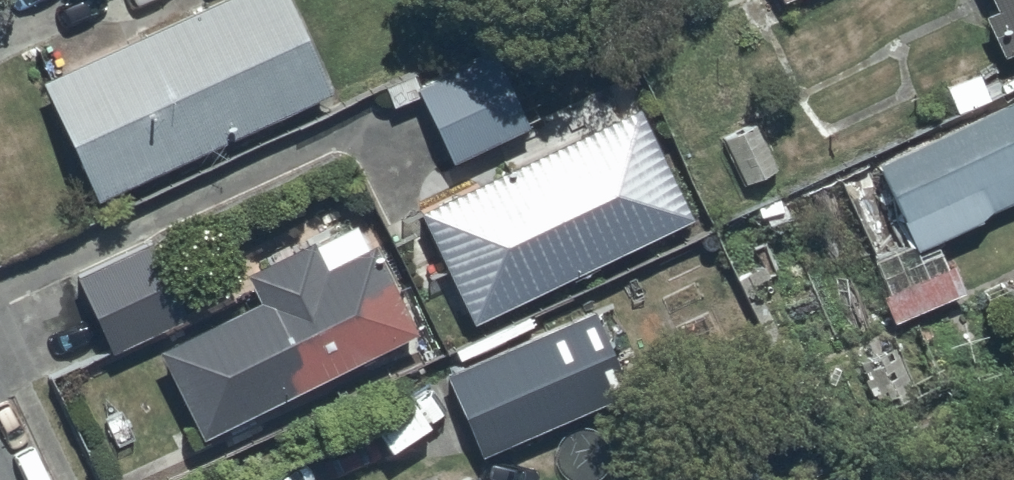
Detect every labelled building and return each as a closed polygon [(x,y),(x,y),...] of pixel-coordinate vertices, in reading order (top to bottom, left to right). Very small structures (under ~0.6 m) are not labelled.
[(93,196),(328,87),(288,0),(207,0),(39,78),(93,196)] [(994,6),(981,12),(1001,54),(1013,48),(1013,0),(991,0),(994,6)] [(490,47),(448,67),(418,82),(412,69),(379,84),(390,107),(417,94),(448,160),(526,123),(490,47)] [(911,241),(872,257),(887,290),(880,293),(892,322),(962,291),(949,263),(946,265),(934,237),(1013,199),(1013,96),(1013,94),(873,161),(911,241)] [(416,209),(470,321),(690,215),(636,104),(416,209)] [(720,138),(741,184),(775,168),(753,122),(720,138)] [(346,223),(310,241),(307,236),(241,269),(254,295),(152,347),(197,435),(224,421),(230,433),(255,421),(249,409),(412,327),(368,240),(358,245),(346,223)] [(72,273),(109,349),(186,311),(148,235),(72,273)] [(1001,302),(1013,329),(1013,296),(1001,302)] [(441,372),(480,455),(630,387),(589,303),(499,346),(495,337),(442,362),(446,370),(441,372)]
